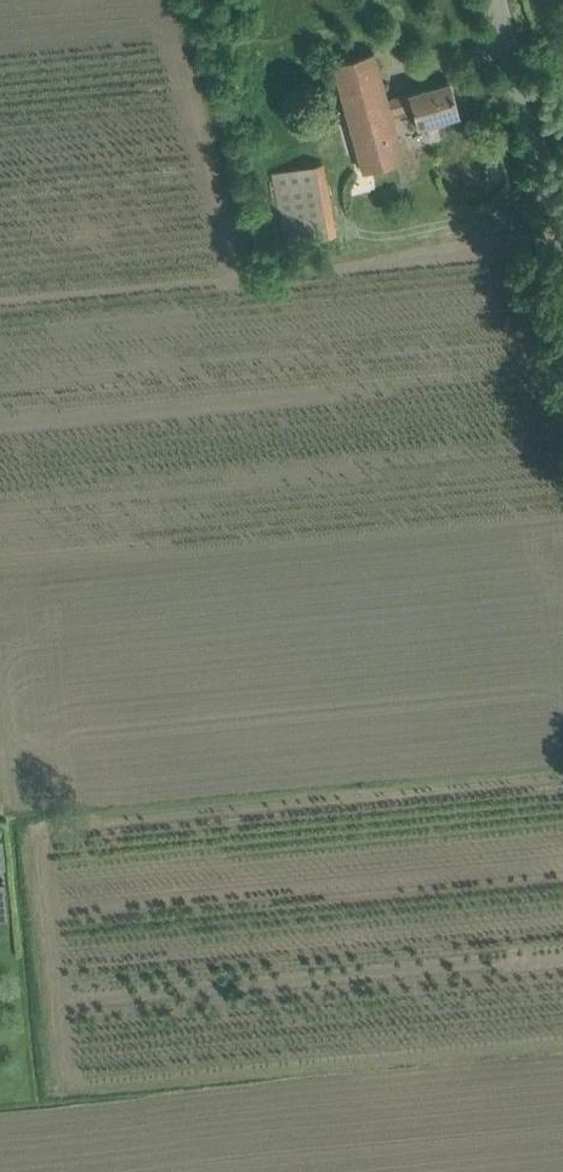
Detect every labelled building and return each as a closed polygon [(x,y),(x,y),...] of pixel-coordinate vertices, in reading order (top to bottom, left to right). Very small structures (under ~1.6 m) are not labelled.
[(374,51),(334,62),(365,171),(405,160),(391,113),(413,106),(419,125),(460,113),(451,80),(387,99),(374,51)] [(285,233),(328,224),(314,162),(271,172),(285,233)]
